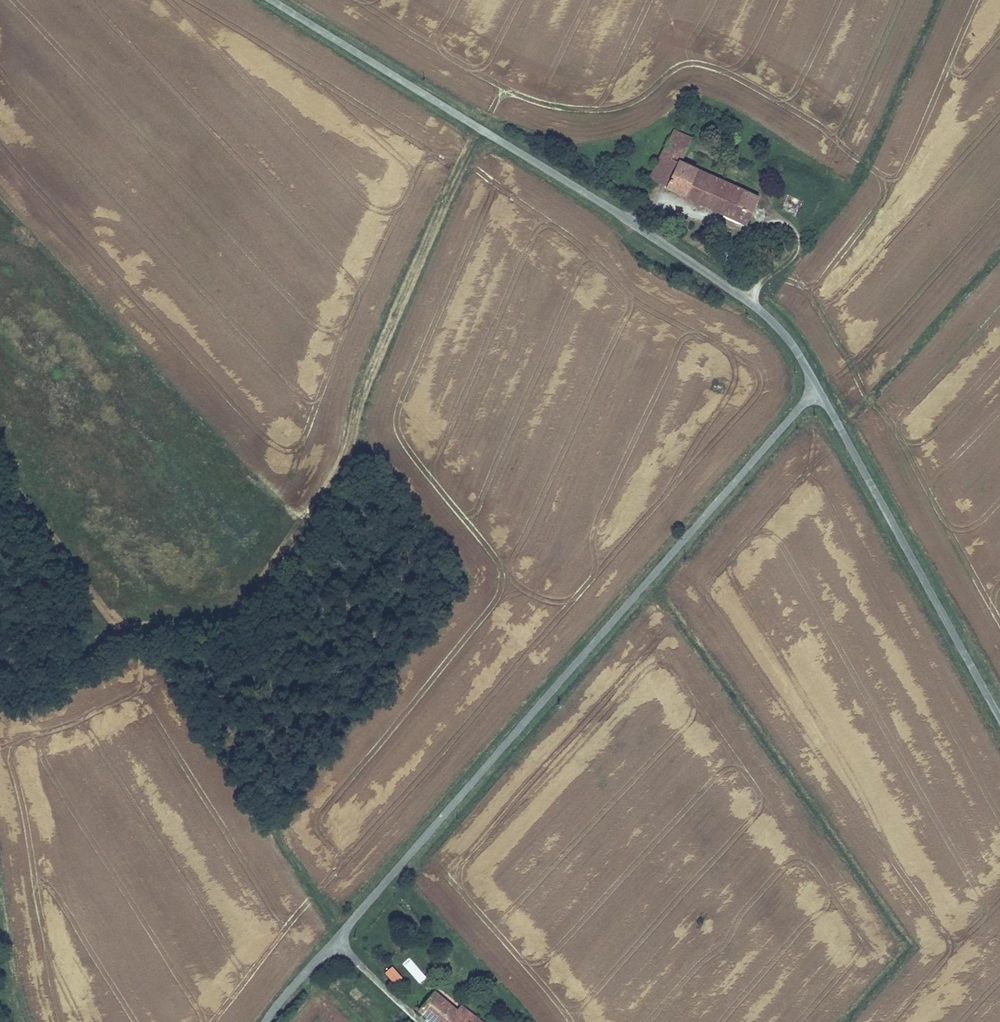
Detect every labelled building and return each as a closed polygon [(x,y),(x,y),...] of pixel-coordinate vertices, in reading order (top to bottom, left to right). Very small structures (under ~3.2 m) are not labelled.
[(651,178),(748,224),(759,197),(743,190),(711,176),(680,161),(690,138),(672,130),(651,178)] [(711,176),(743,190),(747,181),(715,166),(711,176)] [(458,1009),(434,990),(420,1008),(437,1021),(473,1021),(458,1009)] [(462,1004),(458,1009),(473,1021),(485,1021),(462,1004)]
